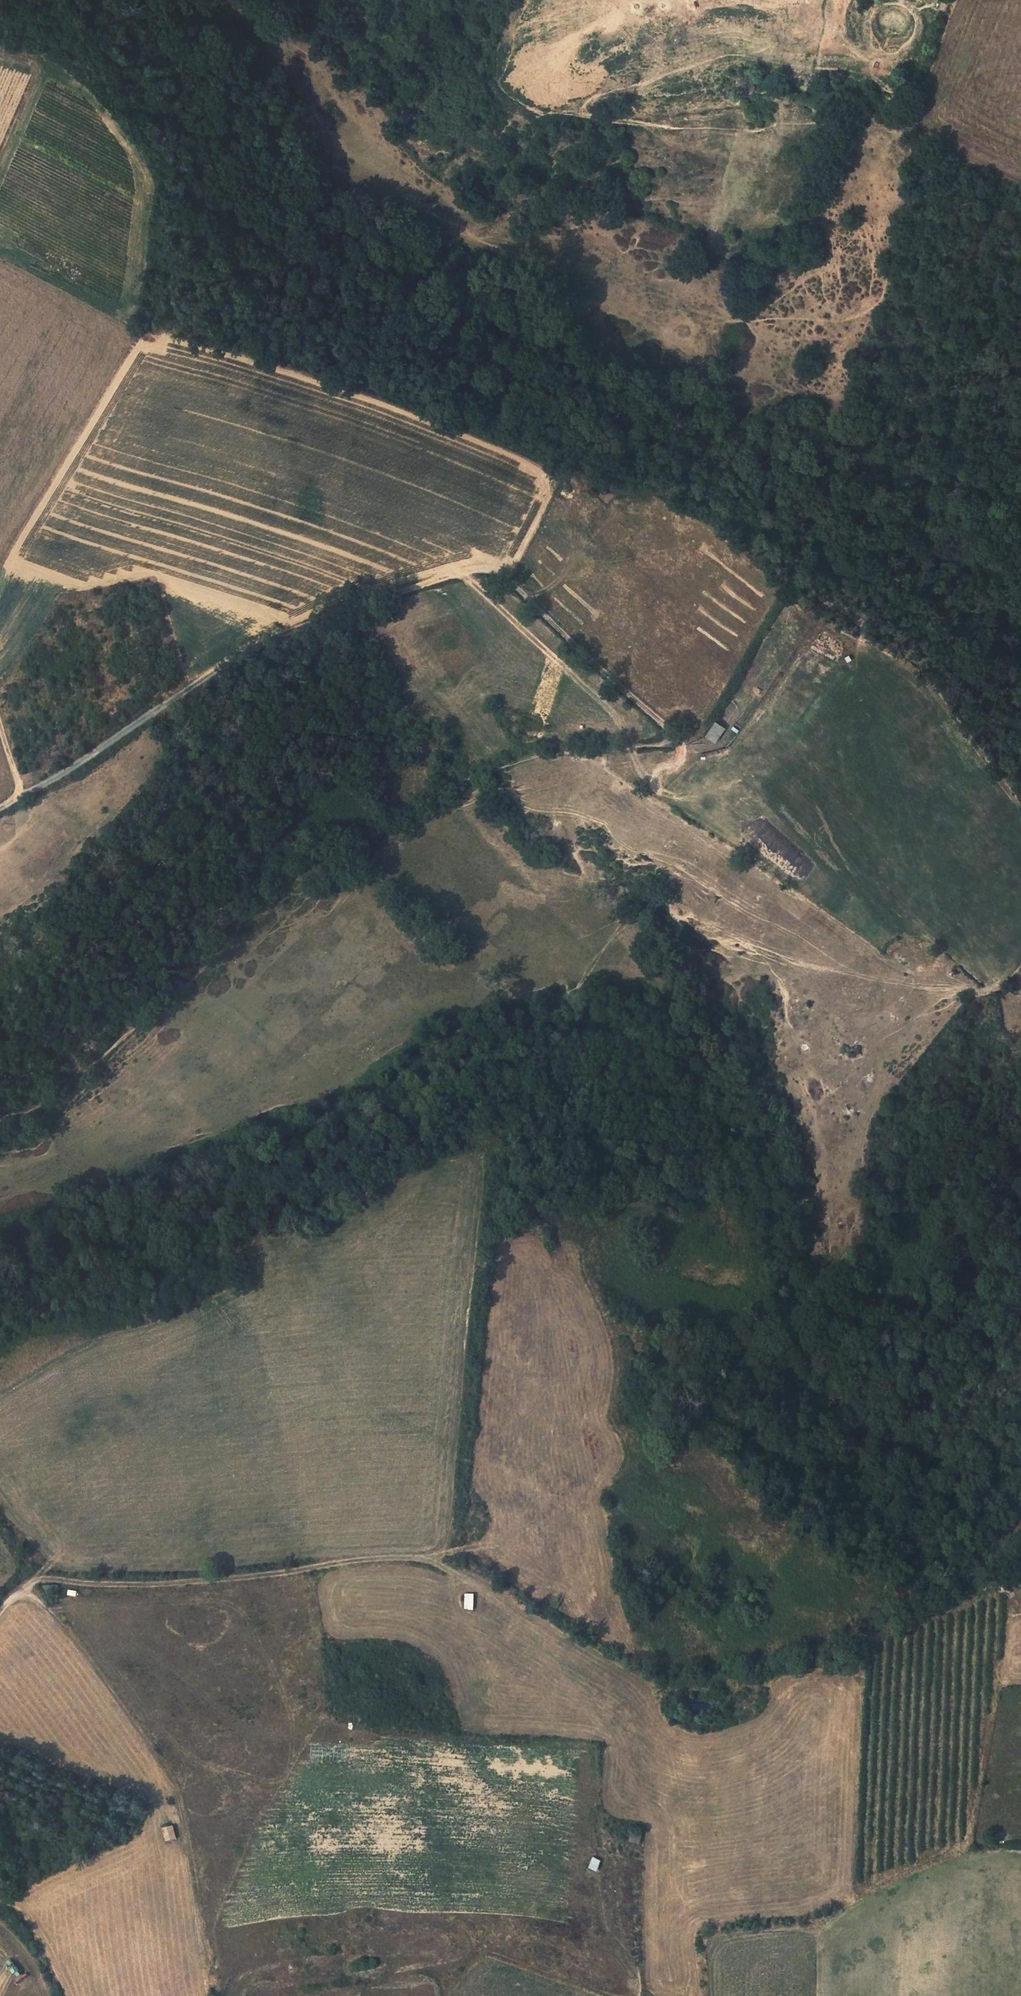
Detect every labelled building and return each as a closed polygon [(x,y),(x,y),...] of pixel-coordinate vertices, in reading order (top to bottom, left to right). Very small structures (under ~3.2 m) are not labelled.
[(567,500),(574,483),(564,479),(557,496),(567,500)] [(716,722),(706,737),(716,744),(726,728),(716,722)] [(42,1588),(48,1597),(59,1597),(58,1587),(42,1588)] [(474,1609),(474,1593),(465,1593),(464,1609),(474,1609)] [(175,1826),(165,1830),(168,1842),(178,1840),(175,1826)] [(640,1832),(630,1830),(630,1840),(639,1842),(640,1832)] [(601,1861),(591,1856),(587,1869),(596,1873),(601,1861)]
